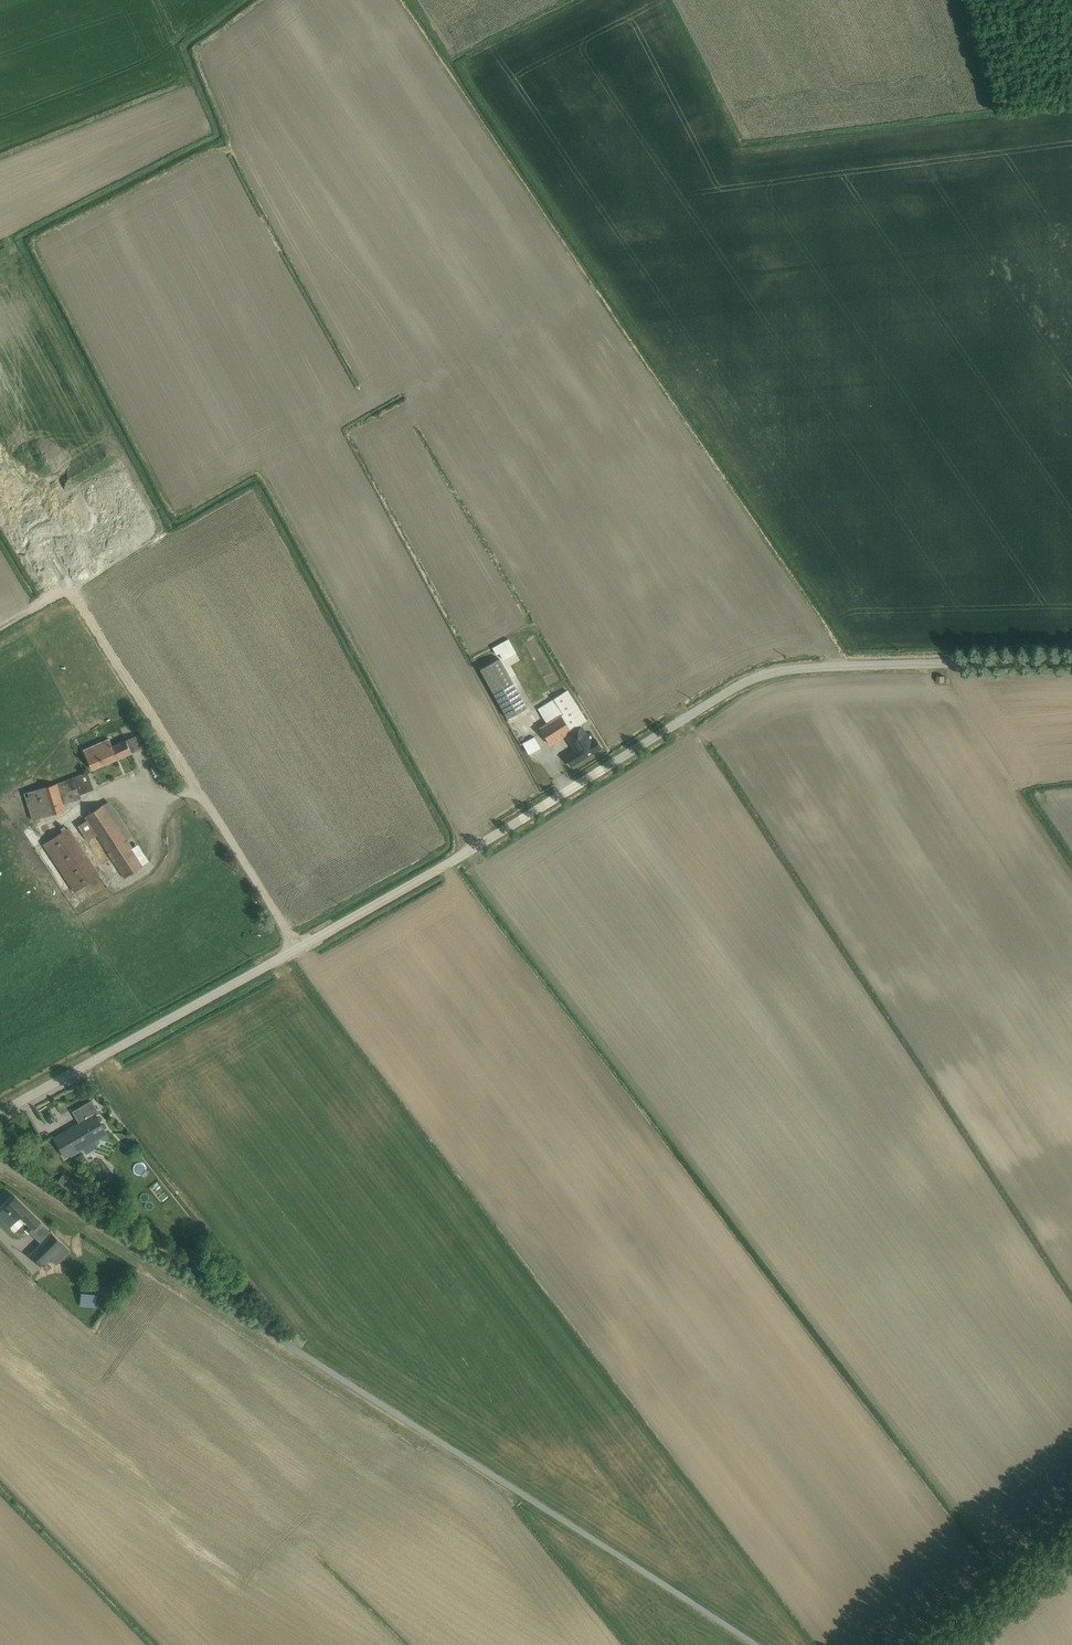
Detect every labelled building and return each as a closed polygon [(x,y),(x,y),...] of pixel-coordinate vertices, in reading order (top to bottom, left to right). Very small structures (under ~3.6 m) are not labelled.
[(508,639),(492,648),(496,655),(499,654),(503,660),(516,652),(508,639)] [(500,659),(481,669),(507,719),(527,708),(500,659)] [(567,690),(538,709),(546,723),(539,728),(550,746),(565,736),(574,750),(565,756),(571,766),(600,748),(590,732),(587,734),(582,726),(579,728),(577,726),(587,721),(567,690)] [(109,738),(83,750),(92,770),(150,745),(144,732),(112,746),(109,738)] [(534,737),(523,743),(529,754),(540,748),(534,737)] [(57,784),(24,793),(32,821),(66,810),(64,804),(81,799),(80,794),(94,789),(87,772),(57,783),(57,784)] [(87,820),(78,826),(88,841),(96,835),(124,878),(144,866),(143,865),(149,860),(138,843),(132,847),(127,840),(133,837),(109,800),(84,816),(87,820)] [(69,828),(43,845),(74,893),(100,876),(69,828)] [(56,1133),(67,1158),(86,1149),(112,1138),(94,1098),(74,1107),(81,1122),(56,1133)] [(71,1251),(19,1194),(0,1210),(0,1214),(16,1231),(27,1221),(33,1227),(31,1229),(41,1241),(32,1250),(51,1270),(71,1251)] [(83,1290),(82,1304),(100,1305),(101,1290),(83,1290)]
